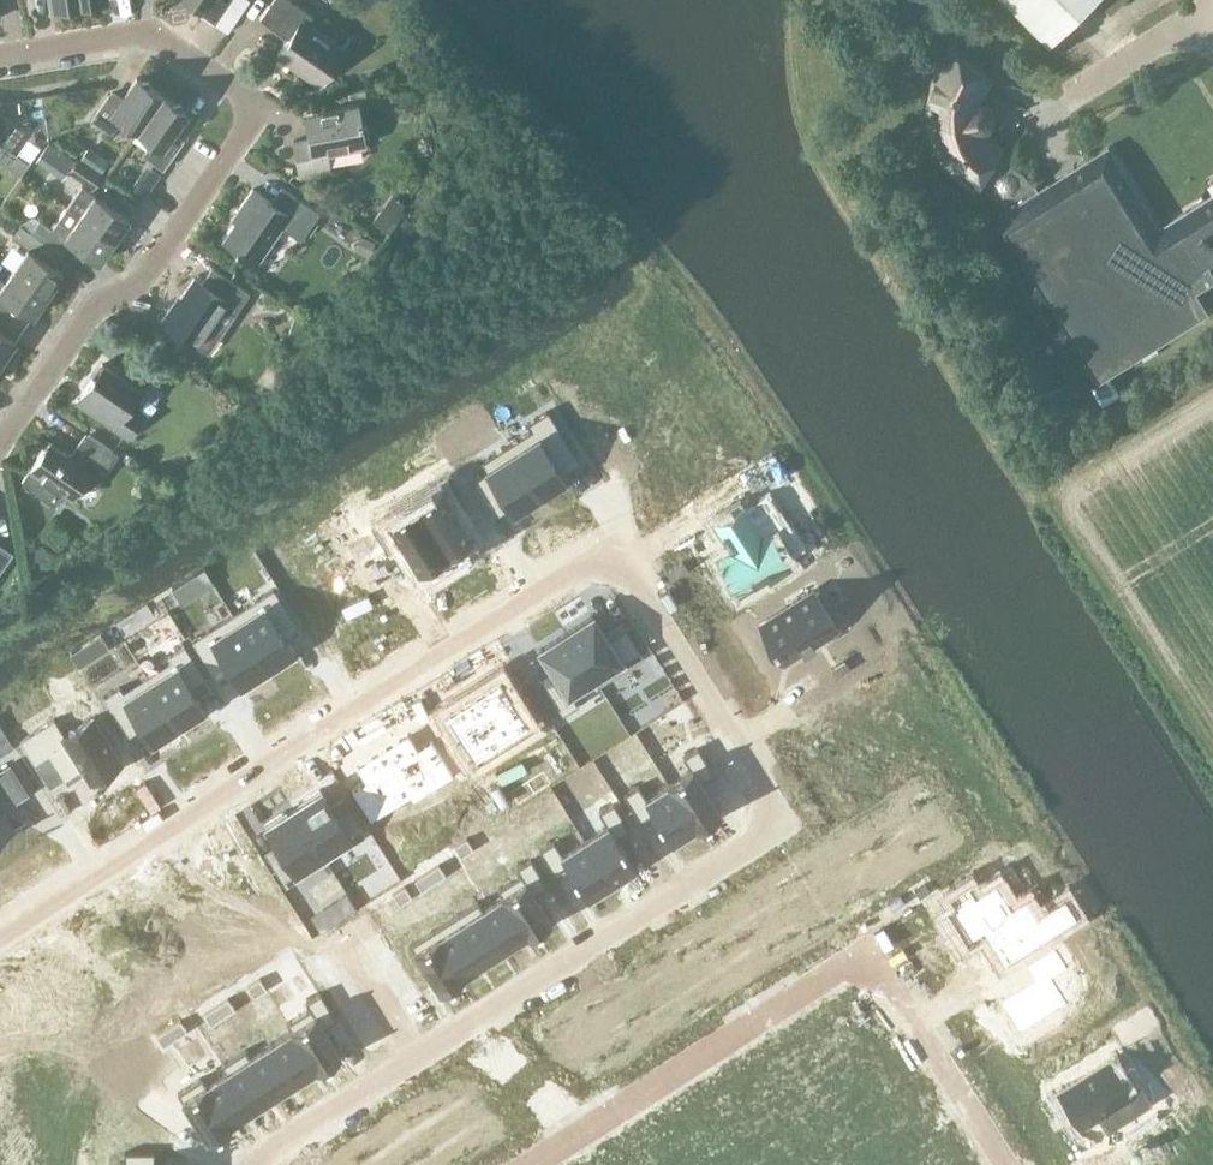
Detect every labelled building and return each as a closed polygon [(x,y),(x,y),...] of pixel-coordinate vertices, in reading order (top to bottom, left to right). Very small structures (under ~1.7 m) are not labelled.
[(78,0),(49,0),(51,8),(79,4),(78,0)] [(201,8),(198,12),(213,22),(229,0),(190,0),(201,8)] [(342,49),(306,24),(312,15),(291,0),(271,0),(259,18),(288,38),(277,54),(319,83),(342,49)] [(1051,39),(1091,0),(1013,0),(1051,39)] [(982,103),(980,103),(972,102),(974,90),(981,93),(990,76),(950,49),(936,75),(931,100),(946,101),(947,121),(946,121),(946,123),(947,123),(954,142),(940,149),(954,170),(974,187),(978,181),(1013,204),(1037,189),(1033,182),(1031,179),(1030,178),(1027,175),(1023,171),(1019,168),(1017,166),(1012,164),(1009,163),(1003,159),(996,155),(1001,147),(990,138),(985,142),(978,132),(986,128),(988,127),(990,125),(990,124),(991,122),(992,120),(992,118),(993,117),(992,114),(992,112),(991,110),(989,108),(988,106),(986,105),(984,104),(982,103)] [(136,129),(161,94),(136,76),(119,102),(108,93),(91,119),(111,132),(121,118),(136,129)] [(141,154),(151,160),(162,168),(179,144),(168,136),(186,111),(161,94),(136,129),(151,139),(141,154)] [(327,151),(365,144),(358,104),(303,114),(306,138),(291,141),(298,177),(331,171),(327,151)] [(10,150),(24,129),(0,112),(0,147),(2,144),(10,150)] [(1037,189),(1013,204),(986,221),(1088,384),(1210,308),(1197,287),(1212,277),(1212,192),(1159,226),(1108,145),(1037,189)] [(92,187),(101,174),(77,157),(68,170),(92,187)] [(57,190),(65,178),(47,166),(39,179),(57,190)] [(66,206),(113,239),(128,218),(81,185),(66,206)] [(256,262),(281,226),(300,239),(319,212),(280,185),(270,200),(252,188),(238,208),(242,210),(222,239),(256,262)] [(98,261),(113,239),(66,206),(51,228),(38,219),(30,231),(34,234),(62,253),(70,241),(98,261)] [(34,234),(30,231),(19,224),(11,236),(25,246),(34,234)] [(12,269),(47,293),(62,271),(27,247),(12,269)] [(234,313),(249,292),(211,266),(201,281),(194,276),(180,296),(181,297),(164,322),(196,344),(223,306),(234,313)] [(12,269),(3,281),(0,279),(0,312),(2,313),(10,301),(32,315),(47,293),(12,269)] [(15,339),(0,329),(0,361),(15,339)] [(128,404),(138,389),(101,363),(75,400),(128,436),(143,414),(128,404)] [(531,429),(506,444),(538,494),(565,477),(557,465),(575,453),(547,409),(527,422),(531,429)] [(95,486),(117,454),(89,434),(76,453),(69,455),(48,440),(29,468),(21,479),(22,484),(53,506),(63,492),(71,498),(77,490),(95,486)] [(486,470),(472,479),(490,507),(504,498),(512,511),(538,494),(506,444),(480,461),(486,470)] [(445,553),(471,536),(454,509),(468,500),(450,472),(435,482),(438,487),(412,503),(445,553)] [(769,489),(715,524),(733,551),(719,559),(740,592),(764,576),(767,581),(786,570),(782,565),(787,562),(785,560),(805,547),(769,489)] [(445,553),(412,503),(387,519),(384,514),(369,524),(387,552),(401,543),(418,570),(445,553)] [(326,528),(310,538),(356,610),(382,593),(376,585),(391,576),(366,538),(342,553),(326,528)] [(309,574),(285,589),(310,627),(324,618),(329,627),(356,610),(310,538),(293,548),(309,574)] [(273,588),(232,613),(266,667),(293,650),(283,634),(297,625),(273,588)] [(783,661),(837,627),(812,588),(759,622),(783,661)] [(232,613),(192,639),(216,677),(230,668),(240,684),(266,667),(232,613)] [(591,614),(565,631),(591,672),(592,672),(598,683),(639,657),(643,654),(625,626),(621,629),(607,638),(591,614)] [(552,669),(538,677),(556,705),(572,695),(567,688),(591,672),(565,631),(538,648),(552,669)] [(171,659),(146,675),(177,724),(204,707),(190,685),(204,676),(184,644),(167,654),(171,659)] [(477,688),(471,693),(503,743),(542,718),(527,694),(515,702),(497,674),(477,687),(477,688)] [(119,685),(103,696),(127,734),(141,725),(151,741),(177,724),(146,675),(122,690),(119,685)] [(853,716),(829,732),(848,762),(897,731),(883,708),(894,701),(880,679),(844,702),(853,716)] [(463,696),(442,709),(460,737),(448,744),(463,769),(503,743),(471,693),(464,697),(463,696)] [(89,780),(120,760),(91,716),(63,734),(53,718),(19,739),(34,763),(49,754),(63,777),(66,782),(68,782),(65,777),(81,766),(89,780)] [(407,731),(381,748),(413,799),(453,773),(450,768),(430,738),(417,746),(407,731)] [(690,767),(667,781),(696,826),(720,811),(700,780),(713,772),(697,746),(682,755),(690,767)] [(364,780),(350,789),(370,819),(409,795),(412,799),(413,799),(381,748),(380,749),(354,765),(364,780)] [(27,792),(8,763),(0,768),(0,837),(13,828),(1,809),(27,792)] [(637,784),(623,793),(639,819),(652,810),(671,840),(694,826),(695,827),(696,826),(667,781),(666,782),(645,796),(637,784)] [(299,802),(292,807),(325,857),(364,832),(349,808),(337,815),(319,787),(298,801),(299,802)] [(605,821),(582,836),(610,879),(634,864),(615,834),(628,826),(611,800),(597,809),(605,821)] [(285,809),(264,822),(282,850),(270,858),(285,883),(325,857),(292,807),(286,811),(285,809)] [(466,836),(454,844),(460,855),(472,847),(466,836)] [(552,838),(538,847),(554,873),(567,864),(586,894),(610,879),(582,836),(560,850),(552,838)] [(193,868),(184,873),(219,928),(220,928),(214,918),(251,894),(231,862),(219,870),(211,857),(193,868)] [(519,873),(497,886),(527,934),(550,919),(533,891),(546,883),(530,858),(515,867),(519,873)] [(438,863),(426,870),(433,881),(445,873),(438,863)] [(426,870),(414,878),(421,888),(433,881),(426,870)] [(166,904),(154,912),(174,943),(186,935),(193,945),(219,928),(184,873),(175,879),(176,879),(158,891),(166,904)] [(957,907),(949,912),(967,940),(983,930),(993,947),(995,946),(1003,959),(1002,960),(1003,963),(1076,916),(1065,898),(1036,916),(1025,897),(1011,906),(1005,897),(1008,895),(1004,889),(1001,892),(995,882),(975,895),(967,883),(949,895),(957,907)] [(477,900),(476,900),(505,946),(525,933),(526,934),(527,934),(497,886),(496,887),(501,894),(481,907),(477,900)] [(476,900),(454,914),(483,960),(505,946),(476,900)] [(124,911),(99,927),(146,1001),(147,1000),(132,978),(169,954),(154,930),(141,938),(124,911)] [(454,914),(432,928),(462,975),(463,975),(462,973),(483,960),(454,914)] [(90,933),(71,945),(87,969),(78,975),(95,1001),(114,990),(128,1012),(146,1001),(99,927),(96,929),(97,932),(91,935),(90,933)] [(432,928),(409,943),(439,990),(462,975),(432,928)] [(1051,978),(1067,968),(1054,948),(1026,966),(1035,980),(1000,1002),(1020,1032),(1066,1002),(1051,978)] [(34,969),(6,987),(37,1035),(64,1018),(69,1027),(87,1016),(61,975),(45,986),(34,969)] [(259,976),(247,984),(253,995),(266,987),(259,976)] [(309,1007),(287,1020),(317,1068),(340,1053),(323,1025),(336,1017),(319,992),(305,1001),(309,1007)] [(227,997),(215,1004),(222,1015),(234,1007),(227,997)] [(215,1004),(203,1012),(210,1023),(222,1015),(215,1004)] [(849,1014),(825,1029),(855,1078),(878,1064),(887,1078),(905,1066),(875,1020),(859,1030),(849,1014)] [(180,1018),(168,1026),(174,1037),(186,1029),(180,1018)] [(291,1028),(270,1041),(294,1080),(315,1067),(316,1068),(317,1068),(287,1020),(286,1021),(291,1028)] [(810,1061),(794,1071),(824,1118),(842,1107),(833,1092),(855,1078),(825,1029),(800,1045),(810,1061)] [(245,1048),(243,1048),(272,1094),(294,1080),(270,1041),(249,1054),(245,1048)] [(243,1048),(221,1062),(251,1108),(272,1094),(243,1048)] [(1133,1074),(1122,1080),(1108,1059),(1057,1091),(1080,1126),(1097,1115),(1099,1118),(1104,1114),(1110,1124),(1105,1128),(1106,1129),(1150,1101),(1133,1074)] [(201,1075),(200,1076),(230,1123),(231,1123),(230,1121),(251,1108),(221,1062),(220,1063),(225,1070),(205,1082),(201,1075)] [(35,1106),(35,1064),(0,1064),(0,1106),(35,1106)] [(756,1073),(731,1089),(762,1137),(785,1123),(794,1137),(812,1126),(782,1079),(766,1089),(756,1073)] [(200,1076),(176,1091),(206,1138),(230,1123),(200,1076)] [(701,1131),(723,1164),(748,1164),(740,1151),(762,1137),(731,1089),(707,1104),(717,1120),(701,1131)] [(638,1148),(649,1164),(701,1164),(694,1155),(681,1163),(662,1133),(638,1148)] [(29,1161),(55,1161),(55,1135),(0,1135),(0,1164),(29,1164),(29,1161)] [(1160,1142),(1131,1161),(1133,1164),(1175,1164),(1160,1142)] [(614,1163),(615,1164),(649,1164),(638,1148),(614,1163)] [(123,1164),(153,1164),(153,1150),(123,1150),(123,1164)]
